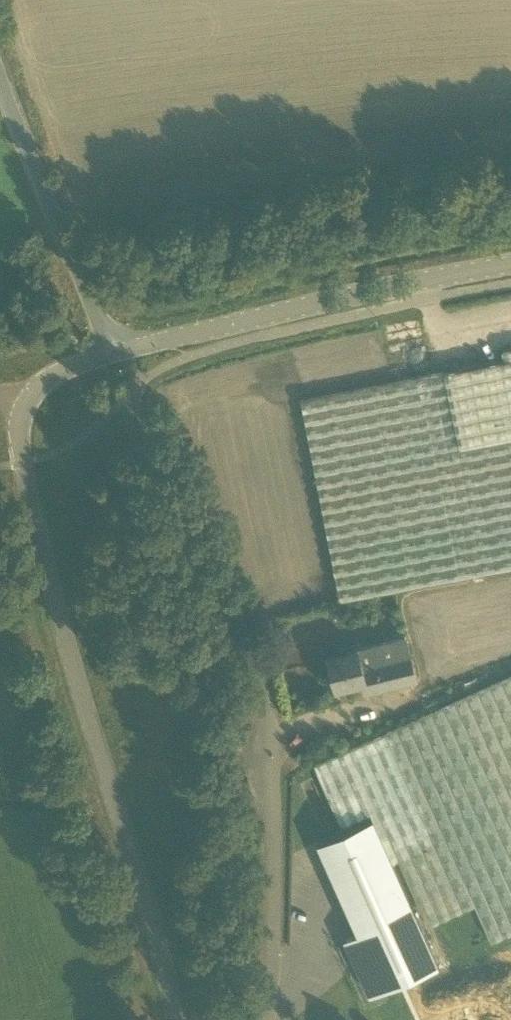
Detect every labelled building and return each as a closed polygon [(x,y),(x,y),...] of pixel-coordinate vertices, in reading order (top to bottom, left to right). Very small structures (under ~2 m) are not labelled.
[(66,327),(61,333),(68,338),(73,332),(66,327)] [(510,568),(510,349),(503,351),(504,360),(302,399),(305,419),(342,601),(510,568)] [(387,688),(420,680),(407,634),(406,633),(360,646),(360,647),(329,655),(338,688),(364,681),(367,693),(387,688)] [(428,714),(315,765),(342,825),(372,812),(374,818),(318,843),(352,919),(359,934),(347,939),(356,958),(356,960),(358,964),(358,965),(371,994),(383,988),(384,990),(405,980),(440,965),(394,862),(400,859),(429,925),(476,904),(484,924),(493,943),(510,934),(510,676),(428,714)] [(366,1004),(373,1019),(510,1019),(510,934),(493,943),(484,924),(476,904),(429,925),(400,859),(394,862),(440,965),(446,962),(448,968),(366,1004)]
